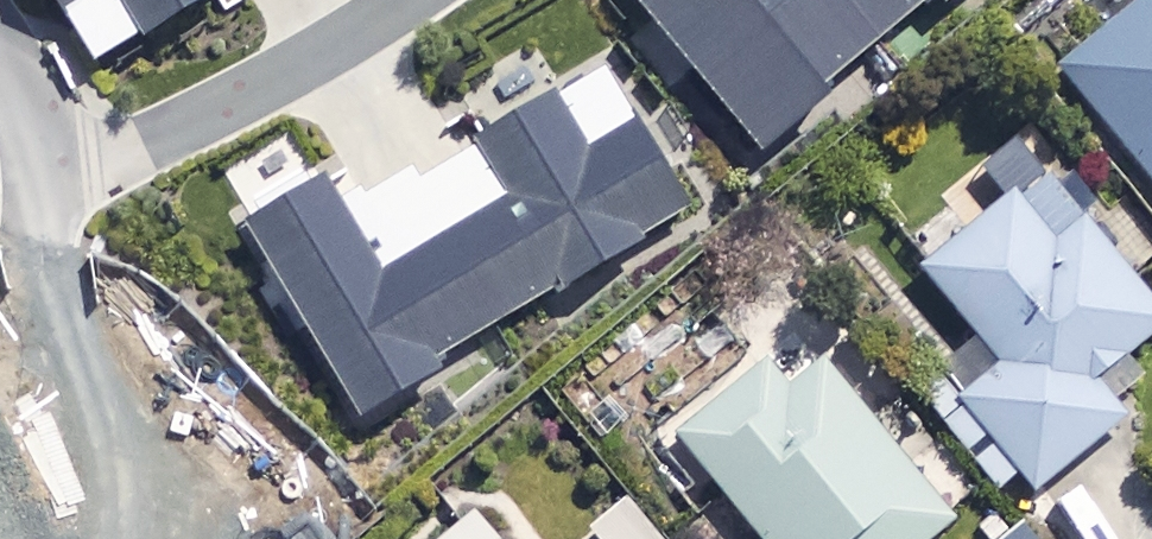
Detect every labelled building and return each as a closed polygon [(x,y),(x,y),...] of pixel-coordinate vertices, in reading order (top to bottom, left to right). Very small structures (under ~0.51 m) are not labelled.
[(91,57),(186,0),(57,0),(91,57)] [(768,150),(943,0),(638,0),(768,150)] [(1055,70),(1151,184),(1151,0),(1137,0),(1055,70)] [(236,220),(356,421),(451,365),(443,352),(556,285),(563,296),(648,246),(639,231),(689,202),(609,69),(424,179),(414,162),(364,191),(358,181),(332,195),(318,171),(236,220)] [(1015,474),(1026,489),(1115,418),(1082,377),(1151,320),(1151,315),(1035,169),(914,266),(993,364),(966,385),(947,361),(911,390),(993,492),(1015,474)] [(790,337),(671,438),(756,538),(918,538),(942,519),(790,337)] [(618,498),(582,527),(591,538),(651,538),(618,498)] [(452,509),(416,538),(478,538),(452,509)]
